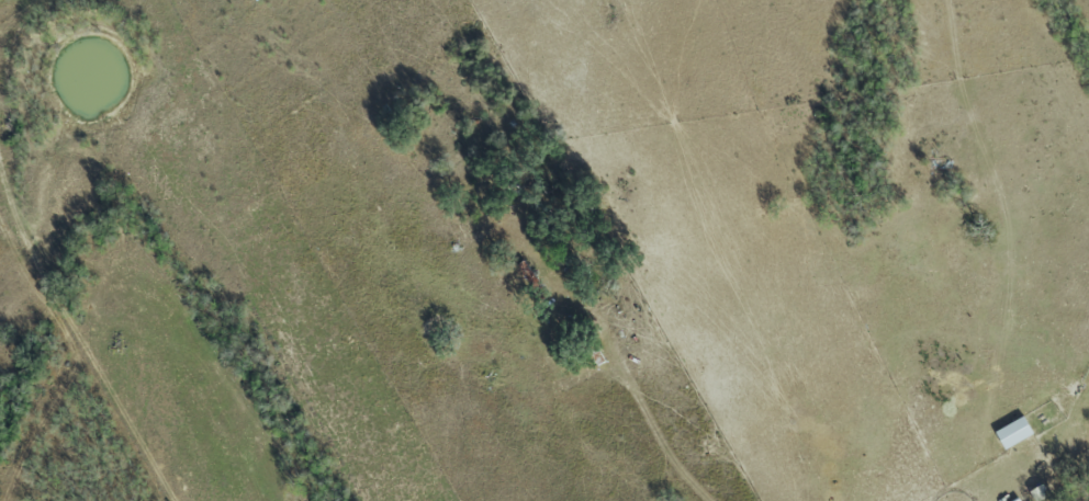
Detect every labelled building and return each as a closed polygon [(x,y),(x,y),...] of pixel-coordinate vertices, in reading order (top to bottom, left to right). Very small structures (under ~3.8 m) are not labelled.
[(1000,448),(1031,436),(1023,417),(992,429),(1000,448)]
